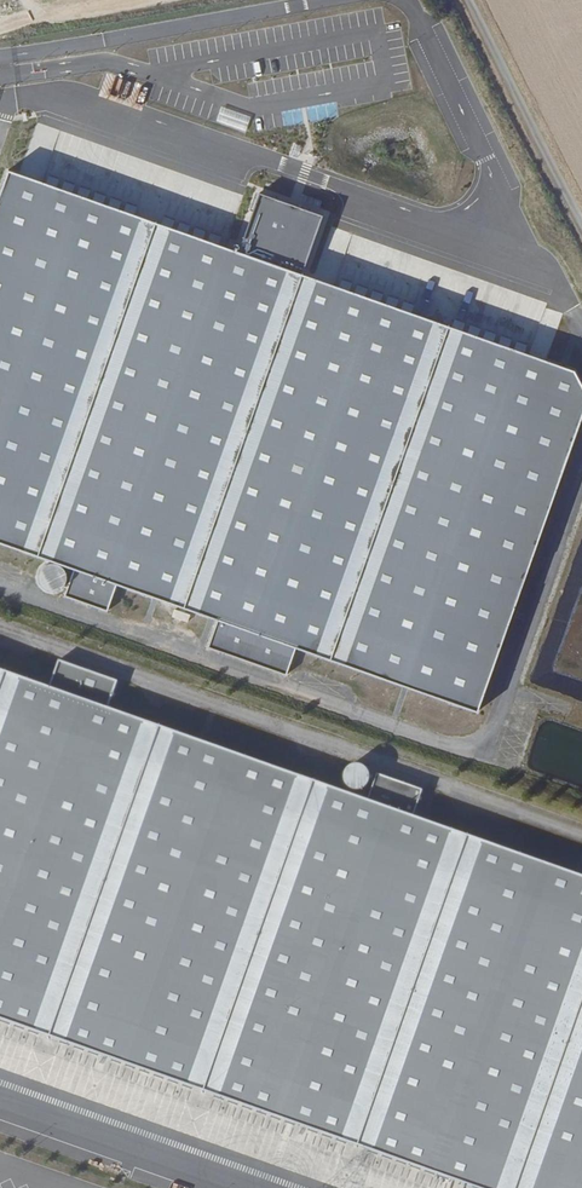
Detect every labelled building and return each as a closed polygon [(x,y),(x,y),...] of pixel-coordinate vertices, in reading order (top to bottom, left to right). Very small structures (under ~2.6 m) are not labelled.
[(24,151),(0,219),(0,490),(173,551),(162,583),(213,600),(225,570),(535,679),(581,542),(581,376),(546,309),(505,320),(331,260),(352,203),(300,186),(281,241),(24,151)] [(107,608),(115,579),(157,591),(161,577),(155,575),(157,567),(107,552),(106,557),(97,555),(93,571),(74,565),(65,596),(107,608)] [(0,671),(0,1019),(473,1185),(472,1187),(581,1187),(581,875),(420,819),(429,792),(383,776),(381,781),(375,779),(375,775),(373,770),(369,767),(366,765),(363,765),(359,765),(355,766),(351,769),(349,772),(347,775),(347,778),(347,782),(349,785),(351,789),(354,791),(358,792),(362,793),(366,792),(370,790),(373,787),(378,789),(374,802),(113,711),(123,684),(64,663),(54,690),(0,671)]
